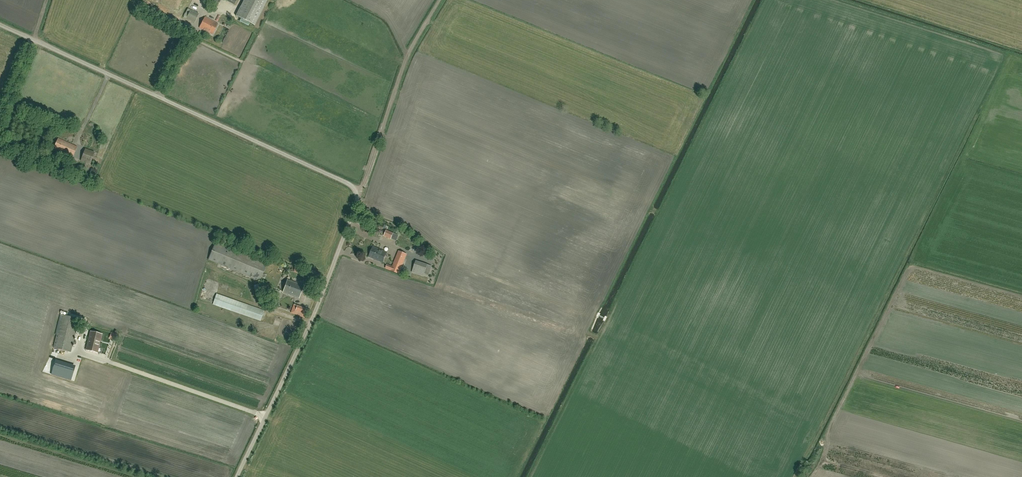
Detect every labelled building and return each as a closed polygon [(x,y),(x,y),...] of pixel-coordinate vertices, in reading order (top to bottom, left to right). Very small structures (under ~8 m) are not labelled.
[(235,16),(254,26),(268,0),(244,0),(235,16)] [(194,23),(199,14),(188,8),(183,17),(194,23)] [(165,21),(170,24),(188,33),(192,26),(185,22),(184,24),(173,19),(168,16),(165,21)] [(213,34),(218,24),(205,17),(199,27),(213,34)] [(73,157),(77,147),(58,138),(54,148),(73,157)] [(80,161),(90,165),(94,153),(85,149),(80,161)] [(389,238),(390,237),(396,240),(398,235),(387,230),(384,236),(389,238)] [(260,281),(267,264),(215,242),(208,260),(260,281)] [(376,260),(380,250),(373,247),(369,257),(376,260)] [(380,250),(376,260),(383,262),(387,252),(380,250)] [(386,268),(399,274),(407,254),(399,251),(392,266),(387,264),(386,268)] [(432,266),(416,261),(412,272),(428,277),(432,266)] [(299,298),(303,285),(288,280),(283,292),(299,298)] [(272,303),(276,304),(280,292),(276,290),(269,288),(266,298),(269,299),(268,303),(270,304),(272,299),(273,300),(272,303)] [(260,321),(264,310),(217,294),(213,305),(260,321)] [(305,318),(309,310),(294,304),(291,313),(305,318)] [(73,342),(79,319),(62,315),(54,348),(71,352),(73,344),(76,345),(76,342),(73,342)] [(97,353),(101,339),(102,335),(90,332),(86,350),(97,353)] [(75,366),(77,362),(62,358),(61,363),(75,366)] [(74,369),(55,363),(51,374),(71,380),(74,369)]
